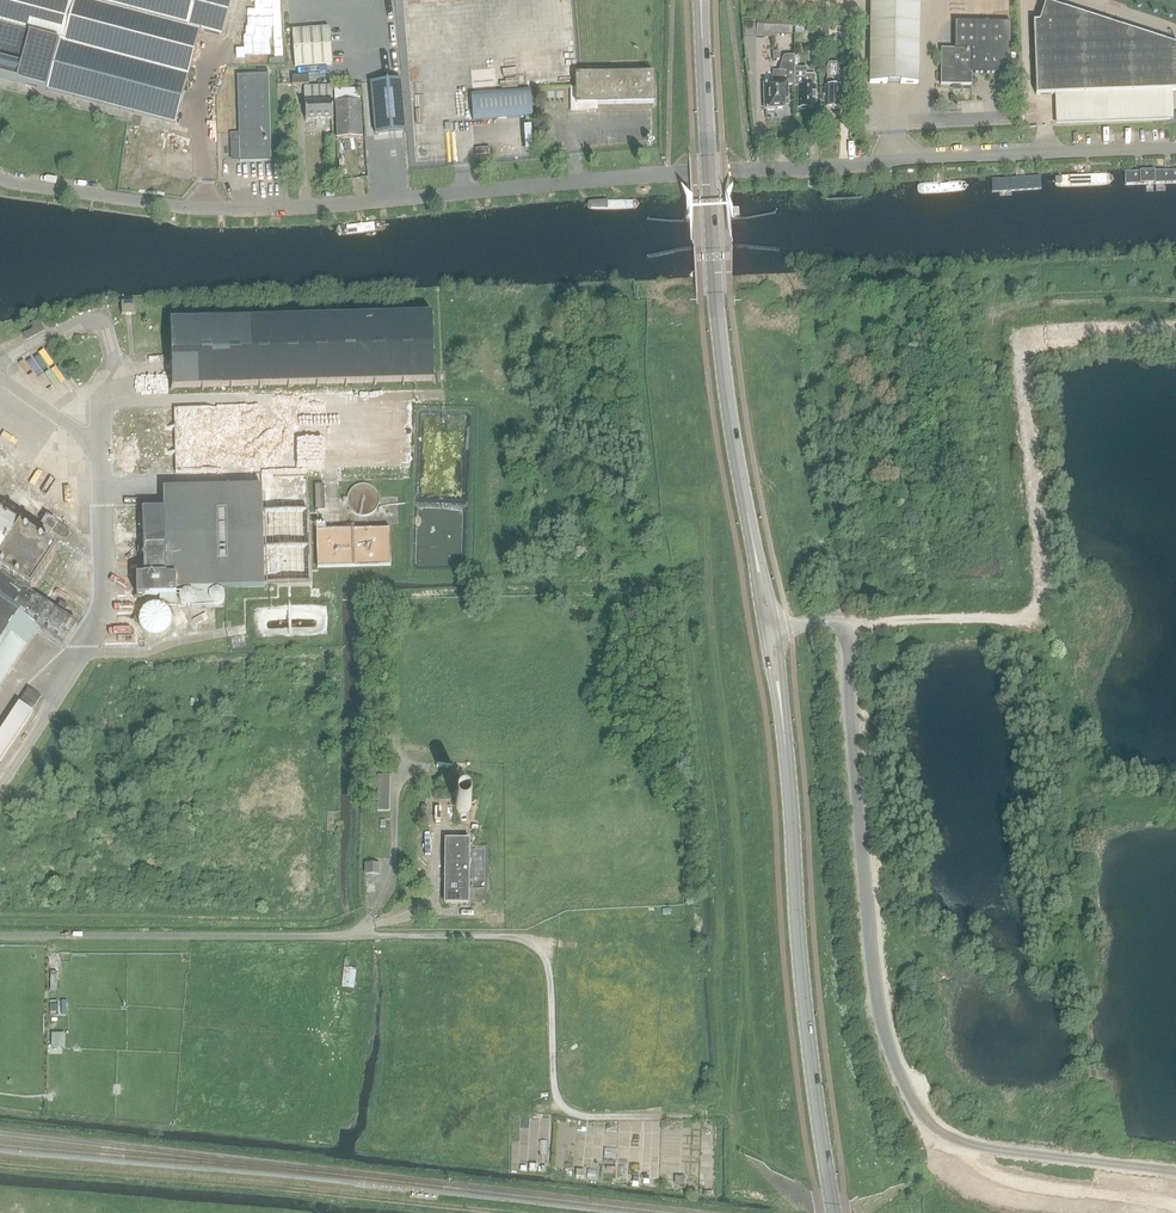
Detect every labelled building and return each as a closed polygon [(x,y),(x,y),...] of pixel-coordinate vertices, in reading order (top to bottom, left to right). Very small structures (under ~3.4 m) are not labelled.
[(46,90),(175,125),(175,124),(188,77),(200,29),(221,36),(228,11),(231,0),(0,0),(0,78),(46,90)] [(869,83),(919,84),(920,0),(870,0),(869,83)] [(1034,22),(1036,95),(1175,89),(1175,45),(1045,3),(1039,22),(1034,22)] [(773,33),(792,34),(792,20),(756,19),(756,33),(758,33),(757,37),(773,38),(773,33)] [(942,85),(971,85),(972,71),(1012,71),(1012,23),(957,23),(957,49),(942,49),(942,85)] [(295,68),(332,65),(329,27),(292,30),(295,68)] [(783,59),(782,60),(779,71),(773,71),(773,83),(765,83),(766,86),(762,87),(763,108),(783,108),(783,99),(787,99),(786,84),(795,84),(795,57),(786,56),(786,57),(785,57),(784,58),(783,58),(783,59)] [(829,78),(829,87),(825,87),(825,108),(841,108),(841,91),(853,91),(853,69),(839,69),(839,79),(829,78)] [(653,73),(576,74),(576,105),(654,103),(653,73)] [(271,161),(269,92),(268,74),(236,75),(239,133),(230,133),(231,142),(239,142),(240,162),(271,161)] [(814,75),(805,75),(796,75),(795,86),(800,86),(799,108),(814,108),(814,86),(814,75)] [(292,85),(309,84),(308,76),(292,76),(292,85)] [(404,78),(373,81),(377,131),(404,129),(408,128),(404,78)] [(532,115),(530,90),(470,95),(473,120),(532,115)] [(360,91),(351,91),(336,92),(337,138),(361,137),(360,101),(360,91)] [(332,102),(305,103),(305,120),(333,119),(332,102)] [(1130,183),(1175,181),(1175,169),(1130,171),(1130,183)] [(1063,174),(1063,186),(1123,184),(1123,171),(1063,174)] [(991,178),(991,190),(1051,187),(1050,174),(991,178)] [(122,315),(136,314),(135,301),(121,302),(122,315)] [(172,322),(173,372),(174,388),(432,380),(431,315),(172,322)] [(23,335),(27,341),(44,331),(39,321),(31,325),(33,329),(23,335)] [(324,485),(315,485),(316,510),(325,510),(324,485)] [(343,503),(347,503),(347,505),(348,506),(349,508),(350,509),(351,511),(352,512),(353,513),(354,514),(356,515),(358,516),(359,516),(361,516),(363,517),(364,517),(366,516),(368,516),(369,515),(371,514),(372,514),(374,512),(375,511),(376,510),(377,508),(378,507),(378,505),(378,504),(379,502),(379,500),(379,498),(378,497),(378,495),(377,494),(376,492),(375,491),(374,489),(373,488),(372,487),(370,486),(369,486),(367,485),(365,485),(364,485),(362,485),(360,485),(359,485),(357,486),(355,486),(354,487),(353,488),(351,490),(350,491),(349,492),(348,494),(348,495),(347,497),(347,499),(343,499),(343,503)] [(169,612),(170,613),(173,613),(173,607),(191,606),(192,609),(214,608),(214,604),(215,605),(216,605),(217,605),(218,605),(220,605),(221,604),(222,604),(223,603),(223,602),(224,601),(225,600),(225,599),(225,598),(225,597),(225,595),(224,594),(224,593),(223,592),(222,592),(221,591),(220,590),(219,590),(218,590),(217,590),(215,590),(214,591),(214,585),(263,584),(263,582),(307,581),(305,510),(261,511),(260,487),(161,489),(161,506),(142,506),(142,574),(136,574),(136,594),(160,594),(160,605),(161,606),(163,607),(164,607),(166,608),(167,609),(168,611),(169,612)] [(66,541),(72,532),(47,515),(41,524),(66,541)] [(40,628),(64,643),(77,624),(63,615),(68,607),(62,602),(57,610),(27,591),(53,551),(0,516),(0,689),(40,628)] [(317,568),(390,566),(389,529),(325,531),(324,523),(316,523),(317,568)] [(171,615),(170,613),(169,612),(168,611),(167,609),(166,608),(164,607),(163,607),(161,606),(160,605),(158,605),(156,605),(155,605),(153,605),(151,605),(150,606),(148,607),(146,607),(145,608),(144,610),(143,611),(142,612),(141,614),(140,615),(140,617),(139,619),(139,620),(139,622),(139,624),(140,626),(140,627),(141,629),(142,630),(143,632),(144,633),(145,634),(147,635),(148,636),(150,637),(152,637),(153,637),(155,637),(157,637),(159,637),(160,637),(162,636),(163,635),(165,634),(166,633),(167,632),(169,631),(170,629),(170,628),(171,626),(171,625),(172,623),(172,621),(172,620),(171,618),(171,616),(171,615)] [(33,712),(20,703),(0,733),(0,763),(33,712)] [(380,773),(379,809),(391,809),(392,774),(380,773)] [(445,837),(445,901),(487,901),(487,884),(481,884),(481,886),(471,886),(471,837),(445,837)] [(379,865),(366,865),(366,876),(379,877),(379,865)] [(351,988),(354,989),(356,968),(344,967),(341,987),(343,987),(351,988)] [(53,1031),(53,1046),(66,1046),(66,1032),(53,1031)]
